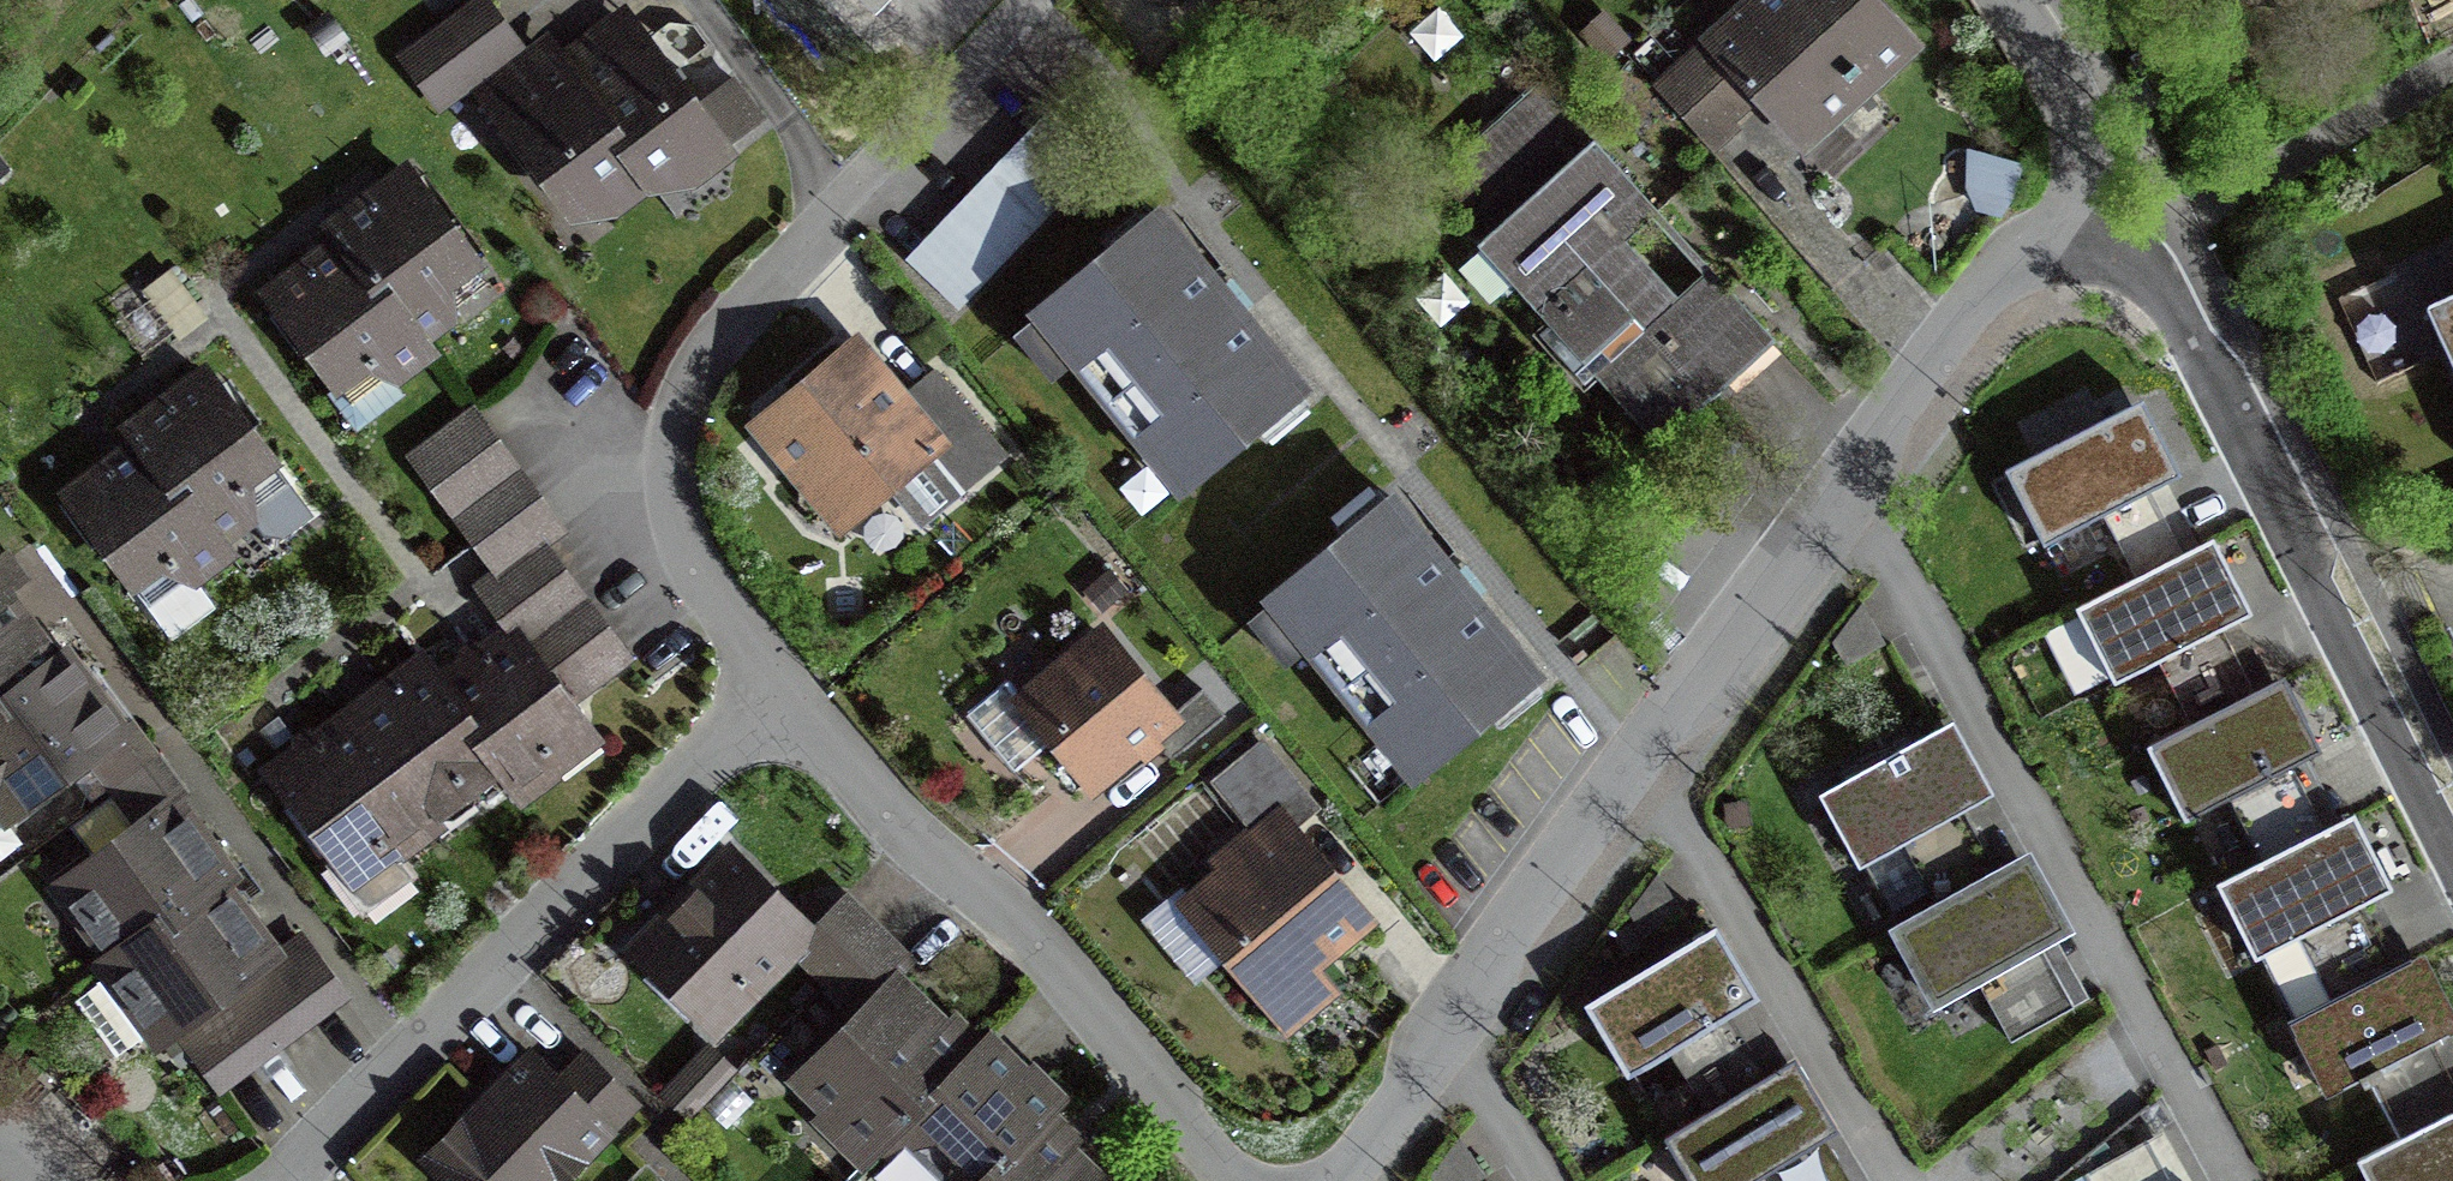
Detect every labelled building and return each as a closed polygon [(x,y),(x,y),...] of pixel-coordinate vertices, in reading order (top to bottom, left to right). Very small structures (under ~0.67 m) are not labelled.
[(1910,46),(1868,0),(1758,0),(1706,48),(1754,101),(1797,148),(1910,46)] [(435,106),(512,49),(479,5),(403,63),(435,106)] [(577,88),(554,55),(532,72),(486,105),(563,210),(582,196),(611,204),(642,181),(660,168),(688,175),(760,122),(731,83),(692,112),(640,42),(598,72),(577,88)] [(1654,94),(1703,148),(1754,101),(1706,48),(1654,94)] [(1654,445),(1653,446),(1655,448),(1727,383),(1726,382),(1765,346),(1767,348),(1771,344),(1725,293),(1706,272),(1668,306),(1616,249),(1654,214),(1550,99),(1546,102),(1553,109),(1520,140),(1518,138),(1465,186),(1448,166),(1421,190),(1548,330),(1551,327),(1594,375),(1591,378),(1594,381),(1595,380),(1654,445)] [(1099,165),(1056,125),(916,275),(959,315),(1099,165)] [(361,369),(386,380),(422,354),(424,352),(414,339),(448,315),(445,287),(472,267),(405,178),(368,206),(330,235),(339,247),(315,265),(268,300),(334,389),(361,369)] [(1033,316),(1178,494),(1299,394),(1227,305),(1154,216),(1033,316)] [(2425,288),(2452,352),(2452,275),(2425,288)] [(837,520),(882,483),(928,445),(899,410),(881,389),(854,356),(762,431),(837,520)] [(928,445),(882,483),(918,526),(962,489),(959,485),(999,452),(937,378),(899,410),(928,445)] [(203,602),(187,580),(220,555),(222,554),(213,541),(245,518),(261,540),(276,542),(307,518),(204,380),(168,406),(130,434),(129,436),(138,448),(123,460),(67,501),(169,640),(201,616),(203,602)] [(2162,489),(2187,477),(2147,399),(2123,411),(1997,473),(2037,550),(2076,531),(2162,489)] [(522,488),(512,475),(501,461),(478,430),(469,418),(411,461),(454,518),(476,547),(533,504),(522,488)] [(2191,546),(2162,489),(2076,531),(2107,590),(2191,546)] [(1412,779),(1533,680),(1461,591),(1388,503),(1267,601),(1412,779)] [(2232,623),(2253,612),(2212,535),(2191,546),(2107,590),(2069,609),(2109,687),(2147,667),(2232,623)] [(497,576),(478,590),(510,634),(542,677),(600,634),(589,619),(579,605),(567,589),(547,562),(536,547),(497,576)] [(111,794),(127,781),(155,818),(56,891),(108,963),(99,970),(100,972),(154,1044),(175,1031),(270,959),(246,926),(217,887),(227,880),(225,878),(198,841),(172,807),(182,800),(154,761),(137,738),(128,727),(119,734),(94,701),(64,662),(63,660),(54,667),(25,628),(1,596),(0,596),(0,817),(3,820),(85,759),(111,794)] [(2266,691),(2232,623),(2147,667),(2181,733),(2266,691)] [(383,694),(345,722),(308,750),(270,778),(335,864),(349,854),(387,859),(426,831),(428,829),(413,810),(436,793),(469,799),(498,777),(515,799),(517,798),(545,777),(548,742),(576,722),(542,677),(510,634),(475,660),(437,688),(420,666),(419,667),(383,694)] [(1088,785),(1146,736),(1166,719),(1101,641),(1033,697),(1053,721),(1051,740),(1088,785)] [(2321,747),(2288,680),(2266,691),(2181,733),(2143,753),(2176,819),(2215,799),(2301,757),(2321,747)] [(1199,692),(1166,719),(1146,736),(1168,763),(1221,719),(1199,692)] [(1819,797),(1860,870),(1906,845),(1978,805),(1990,798),(1949,724),(1936,731),(1819,797)] [(1213,787),(1252,834),(1271,819),(1282,832),(1310,809),(1260,749),(1213,787)] [(2333,817),(2301,757),(2215,799),(2248,861),(2333,817)] [(1906,845),(1940,906),(2012,866),(1978,805),(1906,845)] [(2209,881),(2250,958),(2289,938),(2373,894),(2392,884),(2351,807),(2333,817),(2248,861),(2209,881)] [(1358,925),(1282,832),(1271,819),(1252,834),(1219,861),(1235,879),(1203,905),(1234,942),(1225,949),(1230,956),(1266,1000),(1358,925)] [(1894,931),(1935,1004),(1981,979),(2053,939),(2065,933),(2025,859),(2012,866),(1940,906),(1894,931)] [(712,1029),(803,936),(727,861),(636,953),(712,1029)] [(2289,938),(2320,997),(2405,953),(2373,894),(2289,938)] [(798,959),(823,985),(849,1010),(900,959),(874,934),(848,908),(798,959)] [(1584,993),(1628,1066),(1671,1040),(1734,1003),(1756,990),(1713,917),(1691,930),(1584,993)] [(2053,939),(1981,979),(2014,1038),(2086,999),(2053,939)] [(294,941),(270,959),(175,1031),(217,1090),(232,1078),(247,1068),(261,1057),(276,1046),(290,1035),(305,1025),(338,1000),(294,941)] [(2322,1095),(2361,1074),(2445,1030),(2452,1026),(2452,1006),(2421,945),(2405,953),(2320,997),(2281,1018),(2322,1095)] [(1033,1130),(1050,1112),(1028,1091),(982,1045),(965,1062),(952,1049),(889,988),(798,1079),(874,1153),(893,1134),(940,1180),(1085,1180),(1050,1146),(1033,1130)] [(1671,1040),(1712,1110),(1775,1073),(1734,1003),(1671,1040)] [(2361,1074),(2394,1137),(2452,1106),(2452,1045),(2445,1030),(2361,1074)] [(1796,1060),(1775,1073),(1712,1110),(1668,1136),(1695,1180),(1756,1180),(1819,1144),(1839,1132),(1796,1060)] [(578,1158),(629,1107),(584,1062),(558,1088),(531,1061),(425,1167),(440,1180),(565,1180),(583,1163),(578,1158)] [(2394,1137),(2354,1158),(2366,1180),(2452,1180),(2452,1106),(2394,1137)] [(2084,1162),(2094,1180),(2189,1180),(2156,1122),(2084,1162)] [(1487,1174),(1458,1130),(1428,1168),(1436,1180),(1476,1180),(1487,1174)] [(1819,1144),(1756,1180),(1841,1180),(1819,1144)] [(1492,1171),(1487,1174),(1476,1180),(1498,1180),(1492,1171)]
